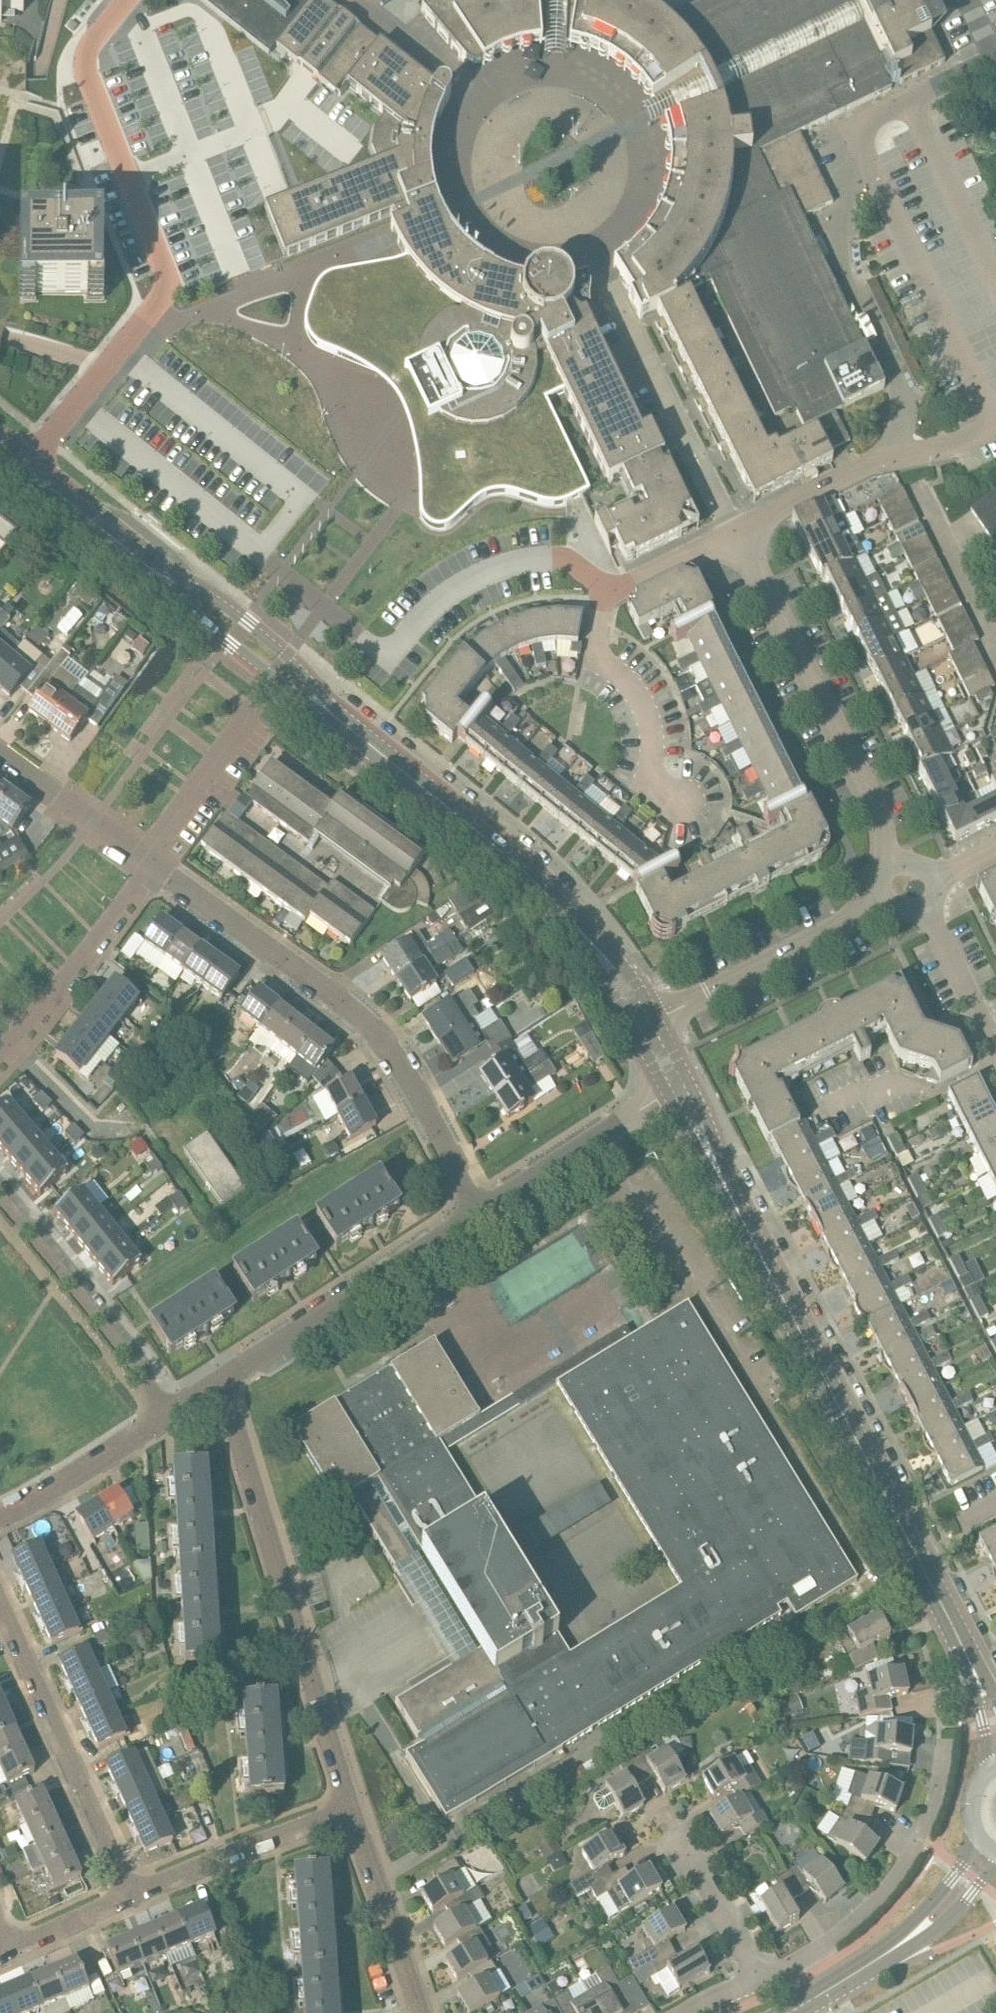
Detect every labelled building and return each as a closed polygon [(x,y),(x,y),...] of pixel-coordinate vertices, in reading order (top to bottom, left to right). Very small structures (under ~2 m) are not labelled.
[(2,20),(2,11),(24,11),(24,0),(0,0),(0,20),(2,20)] [(276,44),(341,95),(349,84),(386,113),(375,126),(372,146),(378,162),(264,207),(283,257),(394,213),(399,226),(440,209),(436,197),(433,185),(431,174),(431,162),(431,151),(433,139),(436,128),(440,117),(444,107),(450,97),(451,93),(450,89),(444,85),(437,87),(380,42),(328,0),(201,0),(268,53),(276,44)] [(544,0),(468,0),(464,3),(461,0),(434,0),(423,10),(461,58),(462,57),(466,62),(478,54),(497,44),(518,36),(543,32),(544,0)] [(671,16),(646,0),(571,0),(570,33),(593,39),(613,48),(631,59),(648,74),(664,93),(856,2),(855,1),(857,0),(704,0),(671,16)] [(831,94),(840,113),(892,88),(884,72),(893,68),(900,84),(945,62),(916,3),(881,20),(868,27),(867,26),(830,43),(840,63),(840,62),(850,84),(831,94)] [(801,132),(840,113),(831,94),(850,84),(840,62),(840,63),(830,43),(676,117),(681,142),(682,163),(680,186),(675,206),(666,226),(654,245),(639,260),(630,269),(657,308),(690,292),(711,282),(775,416),(795,407),(804,426),(816,421),(837,411),(886,387),(804,216),(835,201),(801,132)] [(573,290),(572,286),(573,286),(573,285),(572,284),(572,285),(570,282),(567,278),(567,277),(567,276),(566,276),(565,276),(558,272),(559,271),(558,270),(557,270),(557,271),(548,269),(547,268),(547,269),(546,269),(538,271),(538,270),(537,270),(536,271),(536,272),(529,277),(529,276),(528,277),(528,278),(525,283),(524,285),(523,285),(522,286),(522,287),(523,287),(522,293),(511,290),(512,287),(511,285),(509,283),(506,282),(504,283),(502,284),(500,286),(490,281),(492,273),(493,273),(493,271),(494,269),(484,263),(474,256),(465,248),(457,239),(450,229),(444,219),(444,218),(398,242),(407,257),(406,258),(399,261),(396,261),(394,262),(392,263),(335,273),(330,274),(325,277),(321,280),(318,284),(315,288),(313,293),(307,312),(306,314),(306,316),(305,318),(305,321),(305,322),(306,328),(307,333),(310,339),(314,343),(319,347),(324,349),(342,356),(387,374),(392,377),(397,380),(402,384),(406,388),(409,393),(407,395),(406,396),(406,398),(406,401),(407,404),(409,406),(412,407),(416,406),(417,409),(418,413),(418,417),(418,420),(420,484),(420,511),(421,512),(422,517),(424,521),(428,524),(432,526),(436,528),(441,528),(446,527),(450,525),(454,523),(475,503),(480,499),(486,496),(492,494),(498,493),(504,493),(511,494),(538,502),(544,504),(551,505),(557,504),(564,503),(570,501),(584,494),(589,491),(546,403),(567,393),(609,482),(618,477),(664,454),(651,427),(642,431),(587,316),(590,314),(593,319),(594,318),(591,312),(590,306),(590,300),(589,300),(587,296),(585,293),(581,291),(577,290),(573,290)] [(100,229),(92,229),(55,229),(51,228),(23,228),(23,284),(25,284),(35,284),(35,292),(88,293),(88,284),(100,284),(100,229)] [(690,292),(657,308),(658,309),(664,320),(657,323),(663,336),(670,332),(686,365),(680,368),(686,381),(693,378),(702,397),(696,400),(702,413),(709,409),(725,442),(719,445),(726,460),(732,456),(755,500),(804,476),(807,482),(820,476),(817,469),(834,461),(821,436),(818,429),(778,448),(776,443),(768,447),(766,443),(777,438),(767,417),(754,422),(742,396),(753,391),(743,371),(732,377),(727,366),(738,361),(728,340),(716,345),(706,324),(716,319),(705,295),(694,301),(690,292)] [(837,411),(816,421),(822,432),(834,426),(838,434),(827,439),(833,450),(851,441),(837,411)] [(664,454),(618,477),(629,499),(627,504),(595,520),(610,551),(620,546),(628,562),(699,527),(664,454)] [(884,511),(909,499),(903,488),(879,500),(884,511)] [(995,505),(989,496),(971,509),(978,518),(995,506),(995,505)] [(803,539),(843,518),(833,498),(793,519),(803,539)] [(890,522),(914,510),(909,499),(884,511),(890,522)] [(995,506),(978,518),(985,528),(995,520),(995,507),(995,506)] [(914,510),(890,522),(895,533),(919,521),(914,510)] [(813,558),(854,538),(843,518),(803,539),(813,558)] [(985,528),(992,538),(995,535),(995,520),(985,528)] [(902,548),(927,535),(921,524),(897,537),(902,548)] [(908,558),(932,546),(927,535),(902,548),(908,558)] [(826,576),(865,555),(856,537),(854,538),(813,558),(823,577),(826,576)] [(899,543),(890,548),(895,558),(904,554),(899,543)] [(932,546),(908,558),(913,569),(938,557),(932,546)] [(836,594),(876,574),(866,555),(865,555),(826,576),(836,594)] [(920,584),(945,571),(939,561),(915,573),(919,581),(920,584)] [(632,600),(631,600),(630,601),(630,602),(629,602),(629,603),(629,605),(628,606),(629,607),(629,609),(640,629),(646,640),(655,635),(650,624),(681,609),(688,624),(674,631),(673,631),(672,634),(676,641),(678,642),(688,637),(715,623),(710,613),(714,611),(696,575),(695,574),(695,573),(694,573),(693,572),(692,572),(691,571),(690,571),(689,571),(687,572),(667,582),(632,600)] [(926,594),(950,582),(945,571),(920,584),(926,594)] [(845,613),(886,593),(876,574),(836,594),(845,613)] [(926,595),(926,594),(920,584),(919,581),(908,586),(915,601),(926,595)] [(89,607),(98,597),(99,596),(83,582),(81,584),(73,593),(89,607)] [(931,605),(956,593),(950,582),(926,594),(926,595),(931,605)] [(855,633),(895,612),(886,593),(845,613),(855,633)] [(956,593),(931,605),(937,616),(961,604),(956,593)] [(21,645),(1,629),(11,617),(9,616),(15,609),(8,604),(4,608),(4,607),(1,610),(0,612),(0,669),(21,645)] [(944,631),(968,618),(963,607),(938,620),(944,631)] [(543,644),(558,642),(557,612),(531,616),(537,645),(543,644)] [(571,653),(581,655),(583,644),(579,644),(584,615),(557,612),(558,642),(572,644),(571,653)] [(864,652),(895,637),(905,632),(895,612),(855,633),(864,652)] [(114,627),(120,632),(128,622),(117,613),(113,619),(114,627)] [(531,616),(506,623),(519,651),(533,646),(537,645),(531,616)] [(949,641),(974,629),(968,618),(944,631),(949,641)] [(519,651),(506,623),(484,636),(501,661),(505,658),(519,651)] [(697,654),(699,658),(726,645),(715,623),(688,637),(697,654)] [(955,652),(974,643),(979,640),(974,629),(949,641),(955,652)] [(464,653),(484,674),(497,664),(501,661),(484,636),(464,653)] [(874,671),(905,657),(895,637),(864,652),(874,671)] [(150,645),(139,638),(131,649),(142,656),(150,645)] [(19,686),(21,687),(22,685),(29,690),(45,670),(37,665),(44,657),(25,640),(21,645),(0,669),(0,687),(11,696),(19,686)] [(955,666),(979,653),(974,643),(955,652),(949,655),(955,666)] [(537,645),(533,646),(535,656),(545,654),(543,644),(537,645)] [(699,658),(702,663),(710,680),(737,666),(726,645),(699,658)] [(50,725),(67,701),(80,682),(60,667),(68,657),(60,650),(45,670),(29,690),(27,693),(28,693),(30,691),(37,696),(36,699),(37,700),(29,710),(50,725)] [(434,689),(457,708),(484,674),(464,653),(434,689)] [(960,676),(984,664),(979,653),(955,666),(960,676)] [(547,664),(545,654),(535,656),(537,666),(547,664)] [(692,668),(702,663),(699,658),(697,654),(688,658),(692,668)] [(884,691),(914,676),(905,657),(874,671),(884,691)] [(497,664),(506,678),(515,672),(505,658),(501,661),(497,664)] [(692,668),(688,658),(678,663),(683,673),(692,668)] [(965,687),(990,675),(984,664),(960,676),(965,687)] [(710,680),(697,686),(706,703),(709,701),(718,696),(721,701),(748,688),(737,666),(710,680)] [(506,678),(515,691),(524,685),(515,672),(506,678)] [(990,675),(965,687),(971,698),(975,696),(979,703),(993,696),(989,689),(995,686),(990,675)] [(691,688),(685,676),(675,681),(682,693),(691,688)] [(894,710),(924,695),(914,676),(884,691),(894,710)] [(97,725),(123,689),(111,681),(97,699),(79,686),(67,701),(50,725),(71,740),(87,718),(97,725)] [(721,701),(723,706),(732,723),(759,709),(748,688),(721,701)] [(481,705),(470,719),(457,708),(434,689),(420,706),(418,710),(419,713),(421,716),(453,742),(457,736),(466,743),(483,722),(492,711),(484,705),(481,705)] [(903,730),(934,714),(924,695),(894,710),(903,730)] [(718,696),(709,701),(714,711),(723,706),(721,701),(718,696)] [(702,711),(705,715),(714,711),(709,701),(706,703),(700,706),(702,711)] [(689,718),(702,711),(700,706),(687,712),(689,718)] [(732,723),(740,740),(742,745),(770,731),(759,709),(732,723)] [(913,749),(943,734),(934,714),(903,730),(913,749)] [(506,724),(514,731),(521,722),(513,715),(506,724)] [(503,736),(499,733),(484,721),(483,722),(466,743),(485,759),(503,736)] [(514,731),(506,724),(499,733),(503,736),(507,740),(514,731)] [(742,745),(745,749),(753,766),(780,752),(770,731),(742,745)] [(923,769),(939,761),(954,754),(943,734),(913,749),(923,769)] [(504,774),(522,751),(507,740),(503,736),(485,759),(504,774)] [(745,749),(742,745),(740,740),(731,744),(736,754),(745,749)] [(726,759),(736,754),(731,744),(722,749),(726,759)] [(982,760),(988,757),(982,745),(976,749),(982,760)] [(543,754),(552,761),(558,752),(550,746),(543,754)] [(558,760),(570,766),(575,755),(563,749),(558,760)] [(537,763),(522,751),(504,774),(523,789),(541,766),(537,763)] [(964,755),(970,766),(976,763),(970,751),(964,755)] [(753,766),(762,783),(764,788),(791,774),(780,752),(753,766)] [(543,754),(537,763),(541,766),(545,769),(552,761),(543,754)] [(956,796),(950,784),(947,778),(939,761),(923,769),(919,770),(937,806),(956,796)] [(415,903),(416,901),(428,906),(430,899),(430,898),(430,895),(430,891),(429,887),(428,884),(426,880),(424,876),(421,873),(418,870),(415,869),(425,854),(343,794),(333,807),(325,801),(272,762),(247,797),(309,842),(319,829),(393,884),(381,900),(391,906),(394,909),(398,910),(402,910),(406,910),(409,908),(412,906),(415,903)] [(976,778),(988,772),(984,765),(973,771),(976,778)] [(545,769),(541,766),(523,789),(541,804),(560,781),(545,769)] [(958,772),(947,778),(950,784),(961,778),(958,772)] [(764,788),(766,792),(775,809),(802,796),(791,774),(764,788)] [(581,785),(589,791),(596,783),(588,776),(581,785)] [(575,793),(560,781),(541,804),(560,820),(578,796),(575,793)] [(11,791),(0,783),(0,806),(11,791)] [(766,792),(764,788),(762,783),(752,787),(757,797),(766,792)] [(575,793),(578,796),(583,799),(589,791),(581,785),(575,793)] [(757,797),(752,787),(743,792),(748,802),(757,797)] [(10,833),(31,806),(11,791),(0,806),(0,839),(10,833)] [(583,799),(578,796),(560,820),(579,834),(597,811),(583,799)] [(771,825),(785,817),(793,832),(809,863),(822,856),(826,853),(829,848),(829,843),(828,838),(811,804),(810,803),(806,804),(802,796),(775,809),(765,814),(764,816),(768,825),(771,825)] [(964,813),(965,813),(956,796),(937,806),(955,842),(974,832),(964,813)] [(995,821),(995,797),(965,813),(964,813),(974,832),(995,821)] [(597,811),(579,834),(597,849),(616,826),(612,823),(619,814),(622,810),(607,798),(597,811)] [(622,810),(619,814),(627,821),(633,813),(625,806),(622,810)] [(328,886),(227,812),(202,847),(305,922),(310,916),(350,945),(375,910),(333,879),(328,886)] [(616,826),(620,829),(627,821),(619,814),(612,823),(616,826)] [(620,829),(616,826),(597,849),(615,864),(635,841),(620,829)] [(743,842),(744,844),(753,839),(748,828),(738,833),(740,835),(743,842)] [(793,832),(759,849),(754,852),(770,883),(809,863),(793,832)] [(743,842),(740,835),(734,839),(737,845),(743,842)] [(27,855),(16,839),(3,848),(0,843),(0,873),(27,855)] [(749,854),(754,852),(759,849),(753,839),(744,844),(749,854)] [(652,855),(635,841),(615,864),(634,879),(652,855)] [(754,852),(749,854),(744,844),(743,842),(737,845),(711,858),(713,861),(717,870),(713,873),(728,904),(770,883),(754,852)] [(699,857),(703,866),(713,861),(711,858),(708,852),(699,857)] [(634,879),(639,889),(637,890),(654,925),(652,927),(655,931),(657,934),(659,936),(662,937),(669,937),(676,934),(674,931),(687,925),(671,893),(664,878),(679,871),(680,868),(676,861),(673,860),(664,865),(653,856),(634,879)] [(708,875),(713,873),(717,870),(713,861),(703,866),(708,875)] [(713,873),(708,875),(671,893),(687,925),(728,904),(713,873)] [(977,885),(995,923),(995,875),(977,885)] [(488,896),(474,883),(449,899),(460,916),(488,896)] [(470,931),(503,909),(488,896),(460,916),(470,931)] [(182,934),(163,919),(139,953),(158,967),(165,957),(182,934)] [(448,945),(456,940),(450,930),(441,935),(448,945)] [(397,978),(434,953),(420,933),(383,957),(397,978)] [(183,971),(201,947),(182,934),(165,957),(183,971)] [(434,953),(397,978),(411,1000),(439,982),(438,980),(447,975),(440,964),(453,956),(447,946),(434,954),(434,953)] [(202,984),(220,960),(201,947),(183,971),(202,984)] [(220,960),(202,984),(222,998),(228,990),(239,974),(220,960)] [(451,987),(474,973),(467,962),(444,977),(451,987)] [(438,1041),(473,1018),(465,1005),(489,989),(485,984),(495,978),(491,971),(487,974),(483,967),(474,973),(451,987),(459,998),(424,1021),(438,1041)] [(100,999),(123,1018),(138,999),(115,980),(100,999)] [(800,1126),(799,1125),(781,1088),(777,1090),(774,1083),(843,1049),(846,1054),(855,1050),(860,1061),(871,1056),(862,1039),(884,1028),(899,1058),(931,1069),(927,1080),(937,1083),(940,1082),(940,1083),(972,1067),(959,1041),(924,1029),(900,980),(845,1008),(846,1011),(830,1018),(829,1016),(827,1017),(828,1019),(813,1027),(812,1025),(741,1060),(740,1057),(737,1059),(736,1057),(735,1058),(736,1060),(736,1062),(737,1064),(736,1067),(736,1069),(735,1071),(733,1073),(731,1074),(730,1075),(729,1075),(729,1077),(731,1076),(732,1079),(735,1078),(767,1142),(771,1141),(800,1126)] [(259,1029),(278,1005),(259,991),(241,1015),(259,1029)] [(242,995),(237,1002),(240,1005),(246,998),(242,995)] [(109,1036),(123,1018),(100,999),(86,1017),(109,1036)] [(278,1005),(259,1029),(278,1043),(297,1019),(278,1005)] [(94,1054),(109,1036),(86,1017),(71,1035),(94,1054)] [(473,1018),(438,1041),(452,1063),(487,1041),(494,1052),(513,1040),(511,1036),(500,1020),(482,1032),(473,1018)] [(296,1057),(315,1034),(297,1019),(278,1043),(272,1051),(290,1065),(296,1057)] [(581,1040),(592,1033),(584,1022),(573,1029),(581,1040)] [(592,1033),(581,1040),(595,1061),(605,1054),(594,1032),(592,1033)] [(308,1082),(334,1048),(315,1034),(290,1065),(289,1067),(308,1082)] [(79,1073),(94,1054),(71,1035),(56,1054),(79,1073)] [(527,1060),(513,1040),(494,1052),(484,1058),(491,1068),(481,1074),(494,1095),(547,1060),(541,1051),(527,1060)] [(549,1059),(547,1060),(494,1095),(508,1117),(535,1099),(529,1090),(558,1072),(549,1059)] [(112,1088),(119,1079),(111,1073),(104,1082),(112,1088)] [(239,1076),(231,1081),(236,1090),(245,1085),(239,1076)] [(363,1101),(350,1078),(325,1092),(337,1115),(363,1101)] [(959,1115),(989,1100),(978,1078),(948,1093),(959,1115)] [(248,1084),(239,1096),(248,1103),(257,1092),(248,1084)] [(41,1093),(33,1102),(38,1107),(47,1098),(41,1093)] [(38,1107),(44,1113),(53,1104),(47,1098),(38,1107)] [(995,1122),(995,1114),(989,1100),(959,1115),(969,1135),(995,1122)] [(8,1101),(0,1108),(0,1139),(23,1119),(8,1101)] [(363,1101),(337,1115),(334,1118),(341,1131),(345,1129),(350,1139),(376,1125),(363,1101)] [(265,1122),(257,1115),(250,1123),(258,1130),(265,1122)] [(38,1137),(23,1119),(0,1139),(0,1147),(11,1160),(38,1137)] [(817,1147),(827,1142),(823,1134),(813,1139),(804,1122),(799,1125),(800,1126),(771,1141),(779,1157),(781,1155),(784,1160),(815,1143),(817,1147)] [(995,1147),(995,1122),(969,1135),(979,1156),(995,1147)] [(79,1130),(74,1125),(65,1134),(70,1139),(79,1130)] [(944,1125),(929,1133),(933,1141),(948,1133),(944,1125)] [(876,1138),(871,1127),(860,1132),(866,1143),(876,1138)] [(827,1142),(836,1137),(834,1134),(832,1129),(823,1134),(827,1142)] [(70,1139),(76,1145),(85,1136),(79,1130),(70,1139)] [(222,1205),(246,1188),(207,1134),(183,1150),(222,1205)] [(892,1148),(902,1144),(896,1134),(888,1138),(892,1148)] [(54,1155),(38,1137),(11,1160),(26,1178),(54,1155)] [(885,1152),(878,1139),(862,1147),(868,1161),(885,1152)] [(334,1140),(323,1146),(329,1158),(340,1152),(334,1140)] [(276,1142),(267,1147),(270,1154),(279,1149),(276,1142)] [(826,1163),(817,1147),(815,1143),(784,1160),(794,1180),(826,1163)] [(902,1144),(892,1148),(897,1157),(906,1153),(902,1144)] [(995,1173),(995,1147),(979,1156),(990,1176),(995,1173)] [(26,1178),(41,1195),(69,1172),(54,1155),(26,1178)] [(148,1169),(158,1162),(154,1155),(144,1162),(148,1169)] [(163,1168),(158,1162),(148,1169),(153,1175),(163,1168)] [(838,1187),(848,1183),(844,1174),(834,1179),(826,1163),(794,1180),(805,1200),(837,1184),(838,1187)] [(934,1167),(925,1172),(929,1180),(938,1175),(934,1167)] [(844,1174),(848,1183),(857,1178),(855,1174),(853,1170),(844,1174)] [(913,1188),(922,1184),(917,1174),(908,1179),(913,1188)] [(926,1174),(920,1178),(923,1183),(929,1180),(926,1174)] [(336,1247),(364,1230),(400,1206),(380,1175),(316,1216),(336,1247)] [(847,1204),(838,1187),(837,1184),(805,1200),(807,1204),(805,1205),(813,1222),(847,1204)] [(922,1184),(913,1188),(918,1198),(927,1193),(922,1184)] [(55,1212),(70,1231),(99,1208),(83,1190),(55,1212)] [(174,1206),(184,1199),(180,1193),(170,1200),(174,1206)] [(179,1212),(189,1206),(184,1199),(174,1206),(179,1212)] [(913,1203),(906,1207),(912,1220),(920,1216),(913,1203)] [(860,1228),(869,1223),(865,1215),(855,1220),(847,1204),(813,1222),(821,1238),(824,1237),(826,1241),(857,1224),(860,1228)] [(99,1208),(70,1231),(85,1249),(114,1225),(99,1208)] [(933,1228),(942,1224),(954,1218),(950,1209),(929,1219),(933,1228)] [(869,1223),(874,1221),(878,1219),(876,1215),(874,1210),(865,1215),(869,1223)] [(868,1245),(860,1228),(857,1224),(826,1241),(836,1261),(868,1245)] [(942,1224),(933,1228),(938,1238),(947,1234),(942,1224)] [(129,1243),(114,1225),(85,1249),(99,1267),(129,1243)] [(254,1301),(281,1284),(317,1261),(296,1228),(233,1269),(254,1301)] [(945,1249),(953,1244),(951,1239),(942,1243),(945,1249)] [(99,1267),(114,1285),(144,1261),(129,1243),(99,1267)] [(881,1269),(890,1264),(886,1256),(876,1261),(868,1245),(836,1261),(847,1281),(878,1265),(881,1269)] [(886,1256),(890,1264),(899,1259),(897,1255),(895,1251),(886,1256)] [(954,1270),(963,1265),(958,1256),(949,1260),(954,1270)] [(968,1274),(959,1279),(965,1290),(976,1284),(985,1280),(975,1260),(964,1266),(968,1274)] [(889,1285),(881,1269),(878,1265),(847,1281),(849,1285),(847,1286),(855,1302),(856,1302),(889,1285)] [(954,1270),(959,1279),(968,1274),(964,1266),(963,1265),(954,1270)] [(867,1323),(900,1305),(893,1294),(912,1284),(908,1276),(889,1285),(856,1302),(858,1302),(868,1321),(867,1323)] [(951,1280),(940,1286),(945,1295),(956,1290),(951,1280)] [(171,1355),(198,1338),(235,1314),(213,1281),(150,1322),(171,1355)] [(975,1311),(984,1306),(979,1296),(970,1301),(975,1311)] [(781,1615),(777,1609),(787,1603),(795,1617),(856,1579),(707,1335),(687,1304),(631,1338),(625,1328),(479,1417),(433,1344),(291,1430),(337,1504),(350,1496),(399,1576),(419,1564),(415,1557),(422,1553),(443,1587),(437,1591),(469,1644),(475,1640),(481,1650),(395,1702),(417,1738),(420,1736),(425,1744),(405,1755),(445,1820),(781,1615)] [(912,1330),(921,1325),(917,1317),(908,1322),(900,1305),(867,1323),(866,1324),(874,1339),(876,1338),(878,1342),(910,1326),(912,1330)] [(984,1306),(975,1311),(980,1320),(989,1315),(984,1306)] [(926,1312),(917,1317),(921,1325),(931,1320),(928,1316),(926,1312)] [(921,1346),(912,1330),(910,1326),(878,1342),(889,1362),(921,1346)] [(986,1330),(990,1338),(995,1334),(995,1329),(994,1326),(986,1330)] [(933,1370),(942,1366),(938,1358),(929,1362),(921,1346),(889,1362),(899,1383),(931,1366),(933,1370)] [(952,1361),(950,1357),(947,1353),(938,1358),(942,1366),(952,1361)] [(942,1387),(933,1370),(931,1366),(899,1383),(902,1387),(899,1388),(908,1404),(942,1387)] [(954,1411),(963,1407),(959,1398),(950,1403),(942,1387),(908,1404),(916,1421),(919,1420),(921,1423),(952,1407),(954,1411)] [(959,1398),(963,1407),(973,1402),(971,1397),(969,1393),(959,1398)] [(963,1427),(954,1411),(952,1407),(921,1423),(931,1443),(963,1427)] [(975,1452),(985,1447),(980,1439),(971,1444),(963,1427),(931,1443),(942,1464),(973,1447),(975,1452)] [(994,1442),(992,1438),(990,1434),(986,1436),(980,1439),(985,1447),(990,1444),(994,1442)] [(984,1469),(975,1452),(973,1447),(942,1464),(944,1468),(942,1469),(951,1486),(984,1469)] [(186,1661),(220,1659),(207,1463),(173,1465),(186,1661)] [(97,1503),(113,1529),(134,1516),(117,1490),(97,1503)] [(93,1542),(113,1529),(97,1503),(77,1516),(93,1542)] [(136,1554),(149,1554),(147,1523),(135,1524),(136,1554)] [(978,1539),(987,1556),(989,1555),(991,1560),(995,1557),(995,1530),(978,1539)] [(168,1542),(158,1543),(159,1553),(168,1552),(168,1542)] [(23,1579),(50,1567),(40,1545),(13,1557),(23,1579)] [(147,1584),(150,1584),(149,1561),(133,1562),(147,1584)] [(32,1600),(59,1588),(50,1567),(23,1579),(32,1600)] [(42,1621),(69,1609),(66,1601),(59,1588),(32,1600),(42,1621)] [(69,1609),(42,1621),(52,1644),(79,1631),(69,1609)] [(855,1670),(878,1658),(873,1647),(890,1638),(879,1616),(848,1633),(859,1653),(849,1659),(855,1670)] [(98,1646),(117,1638),(113,1628),(93,1636),(98,1646)] [(70,1684),(97,1672),(87,1649),(60,1662),(70,1684)] [(860,1717),(891,1711),(888,1698),(908,1694),(903,1670),(868,1678),(871,1691),(855,1695),(860,1717)] [(79,1705),(107,1693),(97,1672),(70,1684),(79,1705)] [(88,1726),(116,1714),(107,1693),(79,1705),(88,1726)] [(250,1796),(251,1796),(283,1794),(276,1695),(243,1697),(250,1796)] [(797,1696),(780,1703),(785,1717),(803,1710),(797,1696)] [(14,1726),(3,1702),(0,1704),(0,1732),(14,1726)] [(116,1714),(88,1726),(98,1748),(126,1736),(116,1714)] [(191,1738),(189,1733),(186,1727),(184,1722),(152,1736),(157,1747),(178,1738),(180,1743),(182,1747),(193,1742),(191,1738)] [(25,1750),(14,1726),(0,1732),(0,1761),(25,1750)] [(911,1755),(912,1731),(878,1728),(876,1742),(851,1740),(849,1762),(863,1763),(890,1765),(891,1753),(911,1755)] [(0,1761),(0,1769),(7,1784),(34,1772),(25,1750),(0,1761)] [(631,1759),(644,1782),(654,1776),(664,1793),(685,1781),(667,1750),(647,1762),(642,1753),(631,1759)] [(116,1789),(144,1777),(134,1754),(107,1767),(116,1789)] [(634,1788),(644,1782),(631,1759),(620,1766),(625,1775),(605,1787),(607,1789),(595,1796),(594,1801),(600,1810),(605,1811),(616,1805),(623,1817),(644,1805),(634,1788)] [(739,1798),(740,1798),(761,1786),(749,1767),(740,1772),(733,1760),(703,1778),(715,1798),(732,1788),(738,1798),(738,1799),(739,1798)] [(126,1810),(153,1798),(144,1777),(116,1789),(126,1810)] [(847,1808),(871,1819),(876,1805),(895,1812),(903,1789),(869,1778),(862,1800),(852,1796),(847,1808)] [(25,1824),(52,1812),(43,1790),(33,1795),(29,1786),(8,1796),(12,1804),(15,1802),(25,1824)] [(135,1831),(163,1819),(153,1798),(126,1810),(135,1831)] [(738,1799),(738,1798),(710,1815),(722,1836),(739,1826),(745,1836),(767,1823),(761,1812),(752,1818),(740,1798),(739,1798),(738,1799)] [(862,1833),(871,1819),(847,1808),(840,1819),(827,1838),(865,1864),(878,1844),(862,1833)] [(35,1845),(62,1833),(52,1812),(25,1824),(35,1845)] [(170,1820),(177,1840),(189,1835),(181,1815),(170,1820)] [(163,1819),(135,1831),(145,1853),(172,1841),(163,1819)] [(32,1872),(44,1866),(71,1854),(62,1833),(35,1845),(23,1851),(32,1872)] [(590,1888),(613,1874),(607,1864),(624,1854),(612,1834),(581,1851),(593,1871),(570,1885),(576,1897),(590,1888)] [(555,1839),(539,1849),(545,1858),(560,1849),(555,1839)] [(14,1846),(4,1850),(7,1858),(17,1854),(14,1846)] [(71,1854),(44,1866),(54,1888),(81,1876),(71,1854)] [(438,1883),(421,1893),(433,1913),(444,1906),(466,1894),(454,1873),(461,1869),(454,1859),(432,1872),(438,1883)] [(786,1873),(800,1896),(812,1887),(825,1903),(844,1889),(822,1861),(804,1875),(796,1865),(786,1873)] [(329,1867),(295,1869),(305,2012),(339,2012),(329,1867)] [(613,1874),(590,1888),(608,1919),(660,1889),(648,1868),(631,1878),(625,1867),(613,1874)] [(788,1903),(800,1896),(786,1873),(774,1880),(780,1890),(760,1902),(778,1932),(799,1920),(788,1903)] [(456,1940),(475,1929),(464,1909),(484,1897),(478,1887),(466,1894),(444,1906),(450,1917),(433,1927),(445,1947),(456,1940)] [(58,1895),(50,1899),(54,1907),(62,1903),(58,1895)] [(526,1906),(518,1910),(525,1922),(533,1917),(526,1906)] [(190,1946),(195,1958),(219,1947),(202,1907),(177,1917),(190,1946)] [(651,1964),(674,1951),(667,1940),(685,1930),(673,1910),(642,1927),(650,1941),(644,1944),(646,1952),(627,1963),(633,1974),(651,1964)] [(171,1968),(195,1958),(190,1946),(177,1917),(154,1927),(167,1957),(166,1957),(171,1968)] [(544,1921),(530,1929),(539,1944),(553,1936),(544,1921)] [(143,1967),(166,1957),(167,1957),(154,1927),(130,1937),(143,1967)] [(468,1973),(487,1962),(481,1953),(491,1947),(479,1927),(475,1929),(456,1940),(462,1950),(445,1960),(457,1980),(468,1974),(468,1973)] [(119,1977),(143,1967),(130,1937),(106,1947),(119,1977)] [(521,1945),(514,1950),(518,1956),(525,1952),(521,1945)] [(657,1975),(656,1975),(668,1996),(709,1972),(697,1951),(679,1961),(674,1951),(651,1964),(657,1975)] [(52,1970),(65,2000),(70,2012),(94,2001),(77,1960),(52,1970)] [(468,1974),(474,1984),(457,1994),(468,2012),(470,2012),(499,1996),(488,1976),(497,1971),(491,1960),(487,1962),(468,1973),(468,1974)] [(599,2012),(637,2012),(636,2012),(619,1983),(609,1966),(595,1974),(601,1985),(587,1993),(599,2012)] [(41,2010),(65,2000),(52,1970),(29,1980),(41,2010)] [(540,1975),(526,1983),(532,1994),(546,1986),(540,1975)] [(619,1983),(636,2012),(637,2012),(638,2012),(650,2006),(632,1975),(619,1983)] [(556,1979),(547,1985),(554,1997),(564,1991),(556,1979)] [(41,2010),(29,1980),(5,1990),(15,2012),(34,2012),(41,2010)] [(5,1990),(0,1992),(0,2012),(15,2012),(5,1990)] [(587,1993),(573,2001),(566,1991),(553,1998),(562,2012),(599,2012),(587,1993)] [(553,1998),(528,2012),(562,2012),(553,1998)] [(491,2001),(483,2006),(488,2012),(493,2012),(497,2011),(491,2001)]
